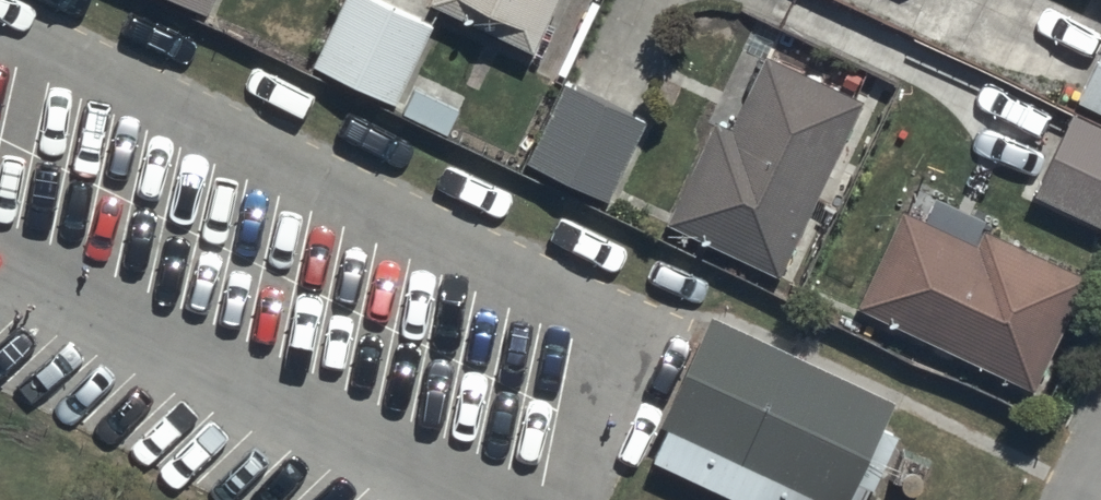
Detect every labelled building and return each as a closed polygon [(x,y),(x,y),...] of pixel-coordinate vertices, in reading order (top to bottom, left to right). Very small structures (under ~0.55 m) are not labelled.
[(206,24),(218,0),(159,0),(206,24)] [(315,71),(396,112),(407,91),(420,98),(435,68),(421,61),(436,32),(374,0),(351,0),(315,71)] [(533,61),(562,0),(435,0),(429,11),(533,61)] [(1078,107),(1100,118),(1100,57),(1078,107)] [(716,128),(666,232),(779,286),(864,109),(770,64),(735,137),(716,128)] [(560,91),(522,172),(610,212),(647,131),(560,91)] [(1030,199),(1100,232),(1100,136),(1066,120),(1030,199)] [(905,220),(861,315),(1035,396),(1087,286),(990,241),(983,256),(905,220)] [(900,405),(711,323),(658,444),(789,499),(858,499),(900,405)]
